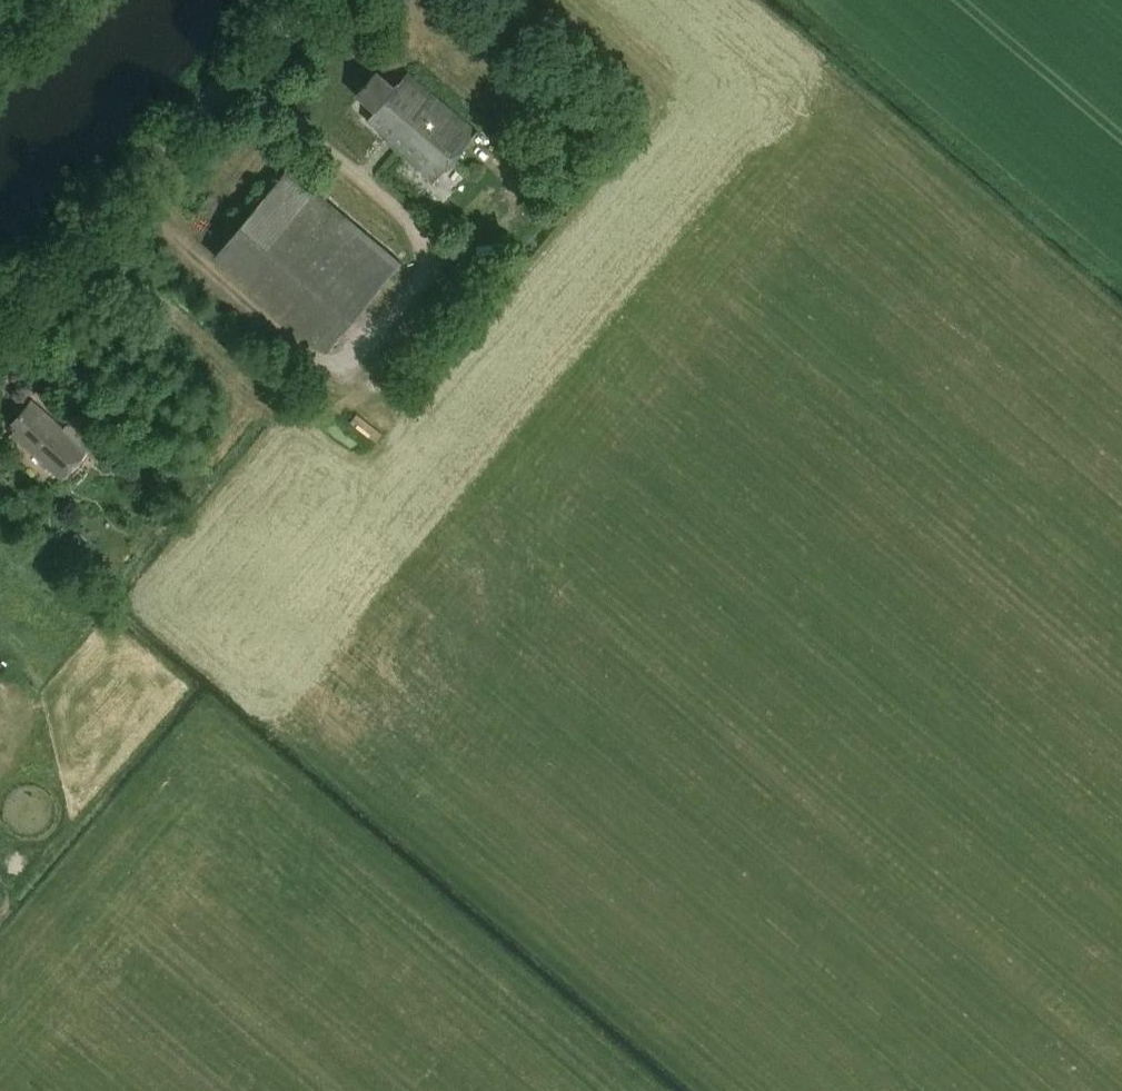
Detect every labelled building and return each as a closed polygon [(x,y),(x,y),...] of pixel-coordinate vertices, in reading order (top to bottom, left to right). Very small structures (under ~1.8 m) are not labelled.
[(435,181),(478,131),(408,72),(395,87),(376,71),(356,95),(375,111),(368,119),(388,136),(386,139),(435,181)] [(327,349),(400,262),(288,167),(215,255),(327,349)] [(62,479),(86,451),(32,401),(13,423),(19,428),(13,434),(62,479)]
